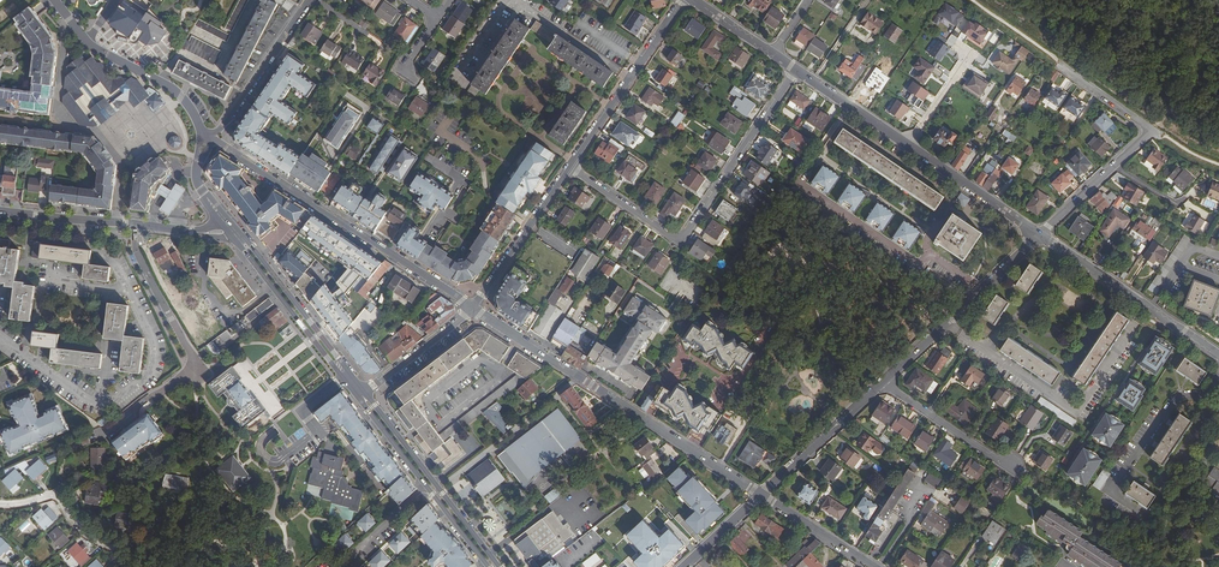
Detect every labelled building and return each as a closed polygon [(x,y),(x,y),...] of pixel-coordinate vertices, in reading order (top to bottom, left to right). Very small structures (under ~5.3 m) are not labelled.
[(224,31),(231,35),(249,0),(240,0),(224,31)] [(247,32),(242,42),(240,42),(236,49),(237,51),(232,61),(230,60),(226,68),(228,69),(225,75),(237,81),(277,5),(268,0),(263,0),(261,5),(259,5),(255,12),(257,13),(251,24),(249,24),(245,31),(247,32)] [(380,0),(356,0),(369,9),(371,5),(375,8),(380,0)] [(568,0),(552,0),(549,4),(560,12),(568,0)] [(653,9),(666,6),(664,0),(651,0),(653,9)] [(748,2),(748,4),(752,6),(754,6),(763,12),(770,0),(749,0),(748,2)] [(840,0),(826,0),(825,2),(834,8),(840,0)] [(123,2),(111,20),(118,25),(117,30),(117,34),(130,38),(130,39),(130,41),(131,43),(134,45),(136,46),(138,46),(140,45),(141,45),(145,48),(155,39),(159,41),(161,41),(165,35),(162,32),(164,29),(161,25),(163,23),(150,8),(145,16),(123,2)] [(374,14),(393,26),(401,14),(397,12),(395,14),(391,11),(392,9),(383,2),(374,14)] [(461,3),(452,16),(463,24),(472,10),(461,3)] [(964,17),(945,4),(938,15),(943,18),(943,17),(947,20),(947,21),(957,27),(964,17)] [(772,7),(763,20),(767,22),(775,28),(784,16),(772,7)] [(17,20),(22,26),(21,27),(24,32),(23,33),(30,44),(33,43),(34,45),(37,53),(37,55),(36,57),(34,56),(32,69),(35,69),(34,76),(37,76),(34,95),(0,90),(0,110),(50,116),(50,115),(51,104),(53,93),(57,57),(56,56),(57,53),(56,49),(53,40),(52,35),(50,32),(51,32),(38,16),(32,8),(17,20)] [(635,10),(624,27),(635,35),(640,29),(639,28),(646,18),(635,10)] [(584,11),(574,26),(570,32),(618,65),(632,44),(584,11)] [(834,21),(837,16),(831,13),(828,17),(834,21)] [(868,14),(861,25),(868,29),(869,29),(873,32),(877,34),(884,24),(868,14)] [(463,24),(452,16),(443,30),(455,37),(464,24),(463,24)] [(406,18),(394,34),(405,41),(417,25),(406,18)] [(692,19),(685,31),(698,40),(705,29),(692,19)] [(118,25),(111,20),(108,24),(117,30),(118,25)] [(474,85),(480,89),(487,94),(530,30),(516,20),(474,85)] [(229,38),(197,21),(193,28),(226,45),(229,38)] [(552,43),(557,35),(536,21),(530,29),(552,43)] [(970,22),(962,33),(968,38),(969,36),(972,38),(971,40),(977,44),(983,35),(978,32),(980,30),(970,22)] [(309,23),(301,35),(312,43),(315,39),(317,39),(322,32),(309,23)] [(868,29),(861,25),(860,27),(870,33),(873,32),(869,29),(868,29)] [(892,26),(885,37),(895,43),(902,32),(892,26)] [(815,37),(816,36),(804,28),(797,39),(805,44),(809,47),(815,37)] [(716,41),(720,44),(724,38),(714,31),(701,50),(717,61),(721,56),(711,48),(716,41)] [(557,35),(552,43),(547,50),(603,87),(612,72),(557,35)] [(183,41),(179,47),(215,66),(222,52),(191,36),(188,43),(183,41)] [(809,47),(807,49),(811,52),(820,58),(828,46),(815,37),(809,47)] [(805,44),(797,39),(795,43),(802,48),(805,44)] [(330,56),(331,55),(335,58),(341,49),(337,46),(336,46),(327,40),(321,50),(330,56)] [(939,41),(929,55),(939,62),(944,55),(946,53),(947,53),(950,49),(944,45),(939,41)] [(1000,72),(1008,77),(1018,62),(1021,64),(1029,52),(1022,47),(1020,51),(1015,58),(1015,59),(1012,64),(999,55),(991,66),(997,70),(1000,72)] [(737,49),(729,60),(741,68),(749,57),(737,49)] [(347,63),(358,70),(365,60),(354,52),(353,53),(349,51),(342,62),(346,65),(347,63)] [(432,51),(425,62),(436,69),(443,59),(432,51)] [(673,51),(667,60),(675,65),(681,56),(673,51)] [(305,64),(289,54),(234,135),(235,142),(288,177),(290,173),(301,158),(280,144),(279,146),(259,132),(272,113),(289,124),(298,111),(281,99),(290,86),(307,98),(316,84),(298,73),(305,64)] [(167,103),(165,101),(160,94),(160,93),(156,90),(150,88),(149,88),(147,90),(146,90),(144,87),(141,84),(139,82),(132,78),(131,79),(130,81),(126,81),(124,77),(114,78),(102,64),(98,64),(94,58),(93,57),(87,62),(82,56),(69,66),(68,71),(70,75),(67,77),(66,83),(66,87),(70,92),(65,96),(64,103),(78,122),(80,124),(96,126),(98,124),(93,118),(114,102),(118,108),(120,107),(121,106),(129,100),(135,107),(144,101),(145,100),(154,112),(167,103)] [(846,59),(839,70),(843,73),(843,74),(843,76),(844,77),(846,77),(847,76),(851,79),(852,78),(856,81),(861,73),(857,70),(864,59),(859,56),(854,65),(846,59)] [(914,78),(924,85),(929,77),(927,76),(934,67),(920,58),(913,68),(918,71),(914,78)] [(179,60),(172,73),(186,79),(224,100),(231,87),(226,85),(227,83),(222,80),(221,82),(210,76),(211,74),(205,71),(204,73),(191,66),(192,65),(186,62),(186,64),(179,60)] [(741,68),(729,60),(728,62),(740,71),(741,68)] [(371,63),(364,73),(372,78),(370,81),(376,85),(384,72),(371,63)] [(658,75),(655,80),(665,87),(672,76),(667,73),(662,69),(658,75)] [(1054,83),(1060,74),(1054,70),(1048,79),(1054,83)] [(965,89),(980,99),(984,93),(983,93),(989,84),(976,74),(965,89)] [(759,80),(759,79),(755,76),(746,89),(762,100),(770,86),(766,84),(766,85),(759,80)] [(1016,78),(1007,92),(1012,95),(1013,93),(1018,96),(1026,84),(1016,78)] [(907,101),(916,107),(921,100),(923,102),(929,93),(913,82),(907,91),(912,94),(907,101)] [(480,89),(474,85),(466,96),(472,100),(480,89)] [(392,87),(386,97),(400,105),(405,96),(392,87)] [(650,87),(641,100),(650,106),(653,102),(657,105),(663,96),(650,87)] [(1051,87),(1042,100),(1057,110),(1067,95),(1062,91),(1061,90),(1059,93),(1051,87)] [(1031,89),(1024,99),(1033,106),(1040,96),(1031,89)] [(808,113),(814,104),(797,93),(791,101),(791,102),(788,106),(794,110),(797,105),(808,113)] [(416,96),(409,107),(422,116),(429,105),(416,96)] [(1071,96),(1063,108),(1077,117),(1079,117),(1086,106),(1086,104),(1082,102),(1080,103),(1079,104),(1076,102),(1077,100),(1071,96)] [(738,112),(747,117),(755,105),(747,99),(743,104),(738,101),(735,106),(740,109),(738,112)] [(889,113),(900,120),(905,112),(907,113),(910,109),(897,100),(889,113)] [(93,118),(98,124),(118,108),(114,102),(93,118)] [(572,102),(550,134),(565,144),(587,111),(572,102)] [(343,113),(349,104),(347,103),(341,112),(343,113)] [(923,103),(918,108),(924,113),(928,108),(923,103)] [(350,130),(354,124),(351,123),(353,120),(356,122),(359,115),(357,114),(359,111),(349,104),(343,113),(338,122),(332,131),(326,140),(331,143),(337,147),(338,148),(342,142),(340,140),(341,138),(343,135),(346,137),(349,131),(344,128),(345,126),(350,130)] [(635,105),(627,117),(637,124),(645,112),(635,105)] [(757,106),(755,105),(747,117),(749,119),(757,106)] [(122,109),(120,107),(118,108),(98,124),(96,126),(99,126),(122,109)] [(985,117),(987,118),(989,116),(993,120),(997,115),(994,113),(996,110),(992,107),(985,117)] [(816,109),(807,122),(822,131),(830,119),(816,109)] [(679,125),(686,116),(679,111),(670,123),(677,128),(679,125)] [(335,121),(338,122),(343,113),(341,112),(335,121)] [(738,126),(740,128),(743,124),(728,114),(721,124),(731,132),(733,133),(738,126)] [(1105,114),(1094,124),(1101,131),(1104,134),(1114,124),(1105,114)] [(383,124),(373,117),(366,127),(377,134),(383,124)] [(338,122),(335,121),(329,130),(332,131),(338,122)] [(29,128),(28,127),(27,127),(26,127),(25,127),(24,128),(20,127),(19,126),(3,123),(1,125),(0,128),(0,142),(71,152),(72,151),(80,152),(83,152),(98,171),(98,174),(96,187),(93,190),(52,185),(50,202),(59,203),(61,201),(63,202),(66,203),(67,201),(70,201),(69,204),(78,205),(79,198),(87,199),(86,206),(87,206),(90,204),(93,205),(93,203),(95,203),(95,205),(97,205),(98,208),(108,209),(114,165),(108,158),(107,158),(105,155),(105,154),(92,138),(81,137),(81,134),(66,132),(64,133),(62,133),(61,132),(61,131),(60,131),(59,131),(58,132),(57,132),(57,136),(52,136),(53,132),(50,130),(34,128),(32,129),(32,133),(29,132),(29,128)] [(622,123),(614,136),(629,146),(633,140),(636,142),(640,136),(622,123)] [(1101,131),(1094,124),(1090,127),(1097,134),(1101,131)] [(943,127),(941,131),(949,136),(952,133),(943,127)] [(789,135),(785,142),(801,153),(809,141),(791,129),(788,134),(789,135)] [(324,138),(326,140),(332,131),(329,130),(324,138)] [(845,131),(836,144),(935,211),(944,198),(935,192),(931,189),(914,177),(910,175),(892,162),(888,160),(874,150),(870,148),(852,135),(848,133),(845,131)] [(949,136),(941,131),(934,141),(945,149),(948,145),(950,146),(957,136),(952,133),(949,136)] [(1013,143),(1016,138),(1005,131),(1002,135),(1013,143)] [(717,133),(709,145),(722,154),(730,142),(717,133)] [(95,136),(81,134),(81,137),(92,138),(105,154),(105,155),(107,158),(108,158),(114,165),(108,209),(112,209),(118,165),(115,161),(95,136)] [(176,135),(171,137),(169,140),(170,145),(174,147),(178,145),(180,142),(179,138),(176,135)] [(399,140),(391,135),(369,169),(377,174),(399,140)] [(356,136),(353,140),(359,145),(362,140),(356,136)] [(603,142),(596,152),(605,158),(604,160),(609,163),(617,151),(620,153),(624,147),(611,138),(607,145),(603,142)] [(1090,147),(1101,157),(1110,148),(1099,138),(1090,147)] [(351,143),(345,152),(354,159),(361,149),(351,143)] [(385,174),(400,183),(421,152),(406,143),(385,174)] [(554,154),(537,143),(499,200),(497,203),(501,205),(512,213),(514,214),(516,211),(529,191),(531,193),(541,178),(539,176),(554,154)] [(756,160),(767,167),(777,151),(767,144),(763,149),(762,148),(758,153),(760,155),(756,160)] [(934,212),(935,211),(836,144),(835,145),(934,212)] [(1023,152),(1029,156),(1034,150),(1028,146),(1023,152)] [(956,160),(952,167),(958,171),(971,152),(964,147),(956,160)] [(1168,159),(1162,155),(1161,157),(1153,151),(1147,161),(1155,166),(1153,169),(1158,172),(1168,159)] [(83,152),(80,152),(98,174),(98,171),(83,152)] [(605,158),(596,152),(595,153),(604,160),(605,158)] [(709,172),(717,160),(705,152),(697,164),(709,172)] [(999,164),(1005,155),(1000,153),(995,161),(999,164)] [(1080,153),(1077,157),(1075,155),(1070,159),(1072,161),(1069,164),(1080,176),(1092,166),(1080,153)] [(299,208),(312,217),(314,215),(274,188),(267,199),(263,202),(253,191),(253,190),(253,189),(253,188),(252,188),(252,187),(251,187),(251,186),(250,186),(242,176),(246,171),(221,154),(216,160),(212,166),(208,172),(209,174),(211,169),(214,165),(217,161),(220,157),(233,165),(231,168),(235,170),(237,168),(242,171),(240,175),(249,187),(250,187),(252,189),(252,190),(255,194),(257,197),(262,204),(268,199),(273,191),(289,201),(289,202),(292,204),(293,207),(296,209),(296,208),(298,209),(299,208)] [(309,189),(317,177),(319,175),(326,163),(324,161),(322,163),(320,161),(317,159),(318,158),(312,154),(308,159),(308,160),(307,160),(306,159),(307,158),(302,155),(301,158),(290,173),(296,177),(303,181),(301,184),(309,189)] [(155,197),(162,185),(172,170),(161,157),(157,159),(156,157),(148,156),(137,164),(136,172),(134,172),(134,176),(133,177),(133,181),(136,181),(135,186),(133,188),(130,205),(133,205),(132,210),(148,212),(150,194),(155,197)] [(237,210),(244,220),(247,218),(251,224),(249,226),(260,241),(278,227),(272,219),(278,215),(301,230),(312,217),(299,208),(298,209),(296,208),(296,209),(293,207),(292,204),(289,202),(289,201),(273,191),(268,199),(262,204),(257,197),(255,194),(252,190),(252,189),(250,187),(249,187),(240,175),(242,171),(237,168),(235,170),(231,168),(233,165),(220,157),(217,161),(214,165),(211,169),(209,174),(212,177),(213,176),(218,183),(217,184),(231,202),(237,210)] [(617,173),(633,183),(637,176),(635,174),(637,172),(634,170),(635,168),(643,173),(645,169),(628,157),(617,173)] [(803,162),(796,157),(793,163),(799,167),(803,162)] [(952,157),(947,164),(952,167),(956,160),(952,157)] [(37,167),(54,169),(55,160),(38,159),(37,167)] [(719,162),(717,160),(709,172),(712,173),(719,162)] [(840,177),(834,173),(830,170),(831,168),(823,161),(820,165),(822,167),(810,183),(828,195),(840,177)] [(998,165),(992,161),(989,166),(995,170),(998,165)] [(326,163),(319,175),(320,175),(324,169),(326,165),(327,164),(326,163)] [(769,174),(752,163),(747,170),(744,176),(761,187),(769,174)] [(988,165),(986,169),(992,173),(994,171),(995,170),(989,166),(988,165)] [(0,185),(0,186),(4,187),(3,194),(15,195),(19,168),(6,166),(5,175),(1,175),(0,185)] [(1176,183),(1175,184),(1182,191),(1193,179),(1183,170),(1182,172),(1177,167),(1169,176),(1176,183)] [(319,175),(317,177),(318,178),(312,188),(316,191),(318,192),(321,188),(327,179),(331,173),(329,172),(324,169),(320,175),(319,175)] [(986,169),(976,183),(983,188),(992,175),(992,173),(986,169)] [(1074,176),(1067,169),(1052,184),(1060,193),(1070,184),(1068,182),(1074,176)] [(696,191),(704,179),(692,171),(683,183),(696,191)] [(454,197),(420,173),(410,188),(422,196),(417,203),(432,212),(436,205),(445,211),(454,197)] [(327,179),(321,188),(329,194),(340,178),(336,175),(331,182),(327,179)] [(997,178),(992,175),(983,188),(988,192),(997,178)] [(39,189),(42,190),(46,190),(48,177),(42,176),(41,180),(30,179),(28,191),(39,192),(39,191),(39,189)] [(310,190),(312,188),(318,178),(317,177),(309,189),(310,190)] [(706,180),(704,179),(696,191),(698,192),(706,180)] [(749,202),(757,189),(744,180),(739,188),(734,196),(743,202),(745,199),(749,202)] [(163,185),(156,197),(163,202),(158,209),(169,215),(186,189),(185,189),(176,183),(171,190),(163,185)] [(652,200),(651,202),(656,205),(666,190),(655,183),(647,196),(652,200)] [(871,193),(861,189),(860,191),(855,187),(849,183),(837,202),(855,213),(866,197),(868,198),(871,193)] [(1213,183),(1208,196),(1218,201),(1218,185),(1213,183)] [(335,199),(332,204),(353,218),(365,199),(359,195),(363,190),(353,184),(350,189),(344,185),(335,199)] [(155,197),(156,197),(163,185),(162,185),(155,197)] [(1123,199),(1136,206),(1144,193),(1130,185),(1127,190),(1128,191),(1129,192),(1128,194),(1127,193),(1123,199)] [(577,189),(573,194),(572,193),(568,199),(583,209),(587,204),(585,203),(589,197),(577,189)] [(1048,199),(1045,197),(1038,192),(1026,209),(1037,216),(1043,206),(1048,199)] [(1100,192),(1091,200),(1095,204),(1098,201),(1105,209),(1109,206),(1112,202),(1106,195),(1103,198),(1101,196),(1102,195),(1100,192)] [(365,199),(353,218),(375,231),(390,206),(369,193),(365,199)] [(970,199),(961,193),(955,201),(965,208),(970,199)] [(675,194),(661,214),(667,218),(671,213),(676,215),(686,201),(675,194)] [(895,214),(890,211),(885,207),(886,205),(878,197),(875,203),(877,204),(865,221),(883,232),(895,214)] [(1121,199),(1118,197),(1112,205),(1116,208),(1121,199)] [(78,205),(86,206),(87,199),(79,198),(78,205)] [(723,201),(715,213),(727,222),(736,209),(723,201)] [(512,213),(501,205),(495,215),(492,213),(486,222),(489,223),(483,232),(498,242),(504,234),(507,236),(510,231),(507,229),(513,220),(510,217),(512,213)] [(557,221),(565,227),(574,213),(566,208),(557,221)] [(1107,237),(1114,227),(1112,225),(1113,223),(1116,225),(1123,230),(1129,220),(1115,210),(1100,232),(1107,237)] [(387,219),(398,226),(400,223),(403,218),(393,211),(387,219)] [(310,302),(339,339),(367,306),(371,302),(364,297),(358,293),(386,261),(314,215),(312,217),(301,230),(299,233),(349,268),(337,282),(341,288),(333,294),(325,284),(322,288),(310,302)] [(952,215),(936,239),(966,258),(983,234),(952,215)] [(1070,228),(1085,238),(1094,225),(1079,215),(1070,228)] [(1205,222),(1195,216),(1190,223),(1189,222),(1185,228),(1197,236),(1205,222)] [(398,226),(387,219),(385,217),(375,231),(391,241),(398,231),(396,230),(398,226)] [(600,219),(591,232),(602,240),(611,227),(600,219)] [(1163,222),(1158,219),(1154,225),(1159,228),(1163,222)] [(915,228),(910,225),(904,221),(892,239),(909,251),(921,234),(922,235),(926,230),(916,226),(915,228)] [(1145,238),(1150,229),(1138,221),(1132,230),(1145,238)] [(713,222),(705,233),(707,233),(704,237),(703,239),(713,246),(724,229),(713,222)] [(397,246),(414,257),(417,259),(427,244),(423,242),(417,238),(421,232),(410,225),(397,246)] [(632,234),(625,230),(621,227),(611,243),(622,250),(629,239),(632,234)] [(1084,240),(1085,238),(1070,228),(1069,229),(1084,240)] [(626,229),(625,230),(632,234),(629,239),(631,241),(635,234),(626,229)] [(483,232),(473,247),(488,257),(490,254),(491,254),(492,254),(493,254),(494,254),(494,253),(495,253),(495,252),(495,251),(495,250),(495,249),(494,249),(498,242),(483,232)] [(1184,235),(1151,285),(1158,289),(1191,239),(1184,235)] [(529,331),(548,302),(561,282),(573,263),(535,238),(515,267),(503,285),(504,286),(502,289),(501,288),(495,297),(498,311),(507,317),(508,315),(511,317),(510,319),(529,331)] [(647,241),(643,238),(635,250),(646,257),(654,245),(647,241)] [(0,239),(0,243),(0,285),(14,287),(10,319),(30,321),(35,284),(14,282),(18,250),(8,249),(9,240),(0,239)] [(1218,242),(1212,239),(1210,246),(1216,248),(1218,242)] [(690,251),(698,241),(696,240),(689,250),(690,251)] [(714,252),(698,241),(690,251),(707,263),(714,252)] [(1154,243),(1145,257),(1153,264),(1155,261),(1160,264),(1168,253),(1154,243)] [(54,262),(54,260),(74,262),(74,264),(78,265),(78,263),(84,263),(83,277),(97,279),(96,281),(100,281),(100,280),(107,281),(109,266),(89,264),(91,250),(40,244),(40,248),(36,248),(37,245),(33,244),(32,257),(50,259),(50,261),(54,262)] [(460,263),(460,260),(455,260),(455,261),(447,256),(448,254),(439,247),(435,254),(433,253),(435,249),(427,244),(417,259),(427,266),(430,262),(433,264),(432,269),(458,286),(459,284),(462,280),(462,279),(468,279),(468,280),(472,283),(473,284),(478,278),(476,276),(477,274),(480,274),(482,271),(480,270),(482,267),(484,267),(488,262),(486,261),(474,252),(468,260),(467,260),(462,260),(463,263),(460,263)] [(169,246),(155,252),(165,273),(176,268),(179,275),(189,271),(179,250),(172,253),(169,246)] [(488,257),(473,247),(473,248),(488,258),(488,257)] [(474,252),(486,261),(488,258),(473,248),(471,251),(474,252)] [(586,250),(576,266),(589,274),(599,258),(586,250)] [(305,273),(309,269),(289,252),(280,262),(281,263),(280,264),(287,270),(285,271),(298,282),(305,273)] [(660,252),(659,254),(669,261),(671,259),(660,252)] [(670,262),(669,261),(659,254),(658,254),(650,266),(661,274),(670,262)] [(209,275),(227,299),(234,294),(243,306),(258,295),(230,259),(211,257),(209,275)] [(1117,257),(1113,263),(1118,267),(1122,260),(1117,257)] [(386,261),(358,293),(364,297),(391,264),(386,261)] [(1031,263),(1016,285),(1028,293),(1043,271),(1031,263)] [(606,264),(601,272),(609,277),(614,269),(606,264)] [(561,282),(548,302),(551,304),(555,306),(564,293),(562,292),(566,286),(570,288),(578,275),(571,271),(563,284),(561,282)] [(298,282),(296,283),(299,288),(310,302),(322,288),(314,282),(316,280),(312,277),(311,279),(308,276),(305,273),(298,282)] [(388,287),(398,293),(408,282),(397,275),(388,287)] [(420,290),(408,282),(398,293),(412,303),(420,290)] [(1193,282),(1183,307),(1209,317),(1218,293),(1218,292),(1193,282)] [(613,284),(606,295),(614,300),(614,301),(618,304),(626,292),(613,284)] [(1009,302),(997,294),(982,316),(994,324),(1009,302)] [(614,300),(606,295),(604,297),(612,303),(614,301),(614,300)] [(208,296),(184,308),(193,326),(217,314),(208,296)] [(269,297),(245,316),(250,322),(274,303),(269,297)] [(454,305),(441,297),(427,308),(431,314),(443,305),(445,308),(446,312),(436,320),(432,315),(429,318),(428,316),(422,320),(428,327),(424,330),(429,334),(456,313),(454,305)] [(619,352),(633,361),(653,331),(658,334),(667,319),(633,297),(624,312),(639,322),(635,328),(634,328),(628,338),(619,352)] [(380,315),(383,312),(371,302),(367,306),(379,316),(380,315)] [(104,339),(124,341),(120,371),(140,374),(144,339),(124,336),(128,305),(108,303),(104,339)] [(563,312),(555,306),(551,304),(533,331),(546,340),(563,312)] [(285,322),(287,321),(278,308),(254,326),(256,329),(272,324),(276,329),(285,322)] [(349,351),(359,340),(353,335),(362,324),(370,315),(364,310),(363,312),(352,324),(339,339),(349,351)] [(1072,378),(1077,381),(1074,385),(1078,387),(1081,383),(1084,386),(1128,321),(1116,312),(1072,378)] [(369,327),(375,320),(370,315),(362,324),(368,329),(369,327)] [(382,324),(376,319),(375,320),(369,327),(375,333),(382,324)] [(570,346),(571,344),(581,329),(565,319),(550,343),(565,353),(570,346)] [(736,346),(734,340),(724,344),(717,329),(708,322),(702,331),(692,325),(682,341),(692,348),(694,345),(702,350),(704,355),(708,358),(715,354),(716,354),(717,356),(721,354),(722,357),(718,359),(721,366),(731,372),(735,365),(744,371),(756,353),(741,344),(736,346)] [(223,333),(219,325),(213,328),(218,337),(219,336),(223,333)] [(407,350),(423,338),(407,325),(398,332),(400,339),(399,340),(402,343),(407,350)] [(288,326),(279,333),(281,336),(284,334),(287,337),(293,333),(288,326)] [(373,336),(375,333),(369,327),(368,329),(367,331),(373,336)] [(499,363),(500,362),(510,347),(481,328),(480,328),(479,327),(478,327),(477,327),(476,327),(476,328),(475,328),(474,328),(454,344),(391,392),(390,393),(389,393),(389,394),(388,395),(388,396),(387,397),(387,398),(387,399),(387,400),(388,401),(388,402),(388,403),(389,404),(409,431),(414,427),(426,419),(411,399),(477,348),(499,363)] [(581,329),(571,344),(573,345),(575,342),(578,344),(584,334),(582,333),(584,330),(581,328),(581,329)] [(30,346),(41,347),(41,349),(45,349),(46,347),(51,348),(49,362),(60,364),(60,366),(64,366),(65,364),(85,367),(85,369),(90,369),(90,367),(100,368),(101,354),(56,349),(57,335),(32,331),(30,346)] [(223,333),(219,336),(223,342),(231,337),(226,331),(223,333)] [(398,332),(392,337),(395,342),(399,339),(399,340),(400,339),(398,332)] [(391,363),(407,350),(402,343),(399,340),(399,339),(395,342),(392,337),(391,337),(379,348),(391,363)] [(1052,386),(1060,373),(1009,338),(1000,351),(1052,386)] [(1144,355),(1138,363),(1155,375),(1161,366),(1161,365),(1162,363),(1163,363),(1173,349),(1158,339),(1150,351),(1149,350),(1145,355),(1144,355)] [(377,374),(383,369),(366,348),(367,347),(359,340),(349,351),(366,373),(377,374)] [(220,353),(212,342),(206,346),(212,355),(218,355),(220,353)] [(603,368),(603,367),(611,355),(599,347),(601,345),(597,342),(588,356),(596,361),(595,363),(603,368)] [(616,354),(601,345),(599,347),(611,355),(603,367),(606,369),(616,354)] [(588,358),(570,346),(565,353),(564,354),(563,356),(562,357),(580,369),(581,367),(588,358)] [(937,351),(926,366),(937,374),(952,352),(944,347),(941,350),(943,352),(941,354),(937,351)] [(543,367),(517,351),(507,367),(519,375),(509,383),(514,389),(543,367)] [(632,364),(633,361),(619,352),(616,354),(622,358),(625,360),(632,364)] [(642,371),(639,369),(638,371),(635,370),(637,368),(632,364),(625,360),(623,363),(620,361),(622,358),(616,354),(606,369),(612,372),(613,370),(618,373),(616,375),(622,379),(625,381),(624,382),(632,387),(633,385),(642,372),(642,371)] [(1177,371),(1198,385),(1207,373),(1185,358),(1177,371)] [(244,361),(237,366),(242,374),(249,369),(244,361)] [(210,384),(219,397),(225,392),(229,398),(229,399),(228,400),(228,401),(228,402),(229,402),(229,403),(229,404),(230,404),(230,405),(231,405),(231,406),(232,406),(233,407),(234,407),(235,407),(236,407),(239,412),(234,416),(244,429),(264,414),(268,411),(258,398),(255,400),(241,380),(244,379),(234,366),(212,382),(210,384)] [(974,390),(984,375),(971,366),(961,381),(974,390)] [(910,390),(911,387),(914,384),(925,392),(932,382),(915,371),(905,386),(910,390)] [(633,385),(639,389),(648,376),(642,372),(633,385)] [(639,389),(642,391),(649,380),(651,377),(648,375),(648,376),(639,389)] [(529,380),(518,390),(526,399),(537,389),(529,380)] [(1121,390),(1115,399),(1133,411),(1141,399),(1139,398),(1145,389),(1130,380),(1124,388),(1123,391),(1121,390)] [(450,437),(483,412),(497,402),(514,389),(509,383),(438,435),(440,437),(444,434),(448,439),(450,437)] [(914,384),(911,387),(923,395),(925,392),(914,384)] [(695,407),(685,391),(677,385),(672,393),(663,387),(657,396),(653,402),(679,419),(679,418),(684,416),(690,427),(694,429),(699,422),(702,424),(697,431),(700,433),(704,426),(713,432),(723,416),(712,408),(710,407),(707,408),(704,402),(695,407)] [(743,386),(739,392),(744,395),(748,389),(743,386)] [(583,402),(572,387),(560,396),(567,404),(570,402),(575,409),(573,410),(577,415),(578,414),(589,429),(598,422),(587,407),(583,402)] [(1007,392),(1000,388),(992,400),(1002,406),(1010,394),(1009,394),(1009,393),(1008,392),(1007,392)] [(314,411),(316,413),(339,395),(342,394),(343,396),(378,441),(361,454),(368,464),(385,450),(403,473),(406,473),(341,390),(340,391),(314,411)] [(641,408),(646,412),(653,402),(657,396),(651,393),(641,408)] [(331,416),(361,454),(378,441),(343,396),(342,394),(339,395),(316,413),(323,422),(331,416)] [(11,405),(13,409),(34,399),(32,395),(11,405)] [(1040,397),(1036,404),(1071,428),(1076,421),(1040,397)] [(13,409),(18,420),(20,419),(23,426),(17,429),(16,427),(0,434),(0,438),(4,446),(7,444),(12,455),(26,448),(26,447),(32,444),(33,445),(49,438),(48,437),(54,434),(55,435),(69,429),(59,407),(45,414),(46,416),(40,418),(37,411),(39,410),(34,399),(13,409)] [(947,411),(964,424),(971,417),(973,419),(979,411),(964,400),(956,409),(952,405),(947,411)] [(497,402),(483,412),(503,434),(513,426),(498,411),(503,407),(497,402)] [(894,410),(890,407),(889,409),(880,404),(873,415),(885,423),(894,410)] [(1031,406),(1020,422),(1031,430),(1042,413),(1031,406)] [(43,409),(39,410),(37,411),(40,418),(46,416),(45,414),(43,409)] [(494,459),(508,476),(509,475),(521,491),(524,488),(526,487),(527,486),(527,485),(530,482),(533,478),(535,475),(535,474),(537,471),(538,470),(538,469),(540,466),(541,462),(545,459),(546,460),(554,453),(554,452),(558,449),(559,450),(576,436),(567,425),(565,426),(564,424),(565,423),(556,411),(537,426),(539,428),(526,438),(527,440),(519,446),(518,444),(508,452),(510,454),(508,455),(502,452),(494,459)] [(1157,447),(1151,456),(1163,464),(1192,421),(1180,412),(1174,421),(1171,425),(1160,443),(1157,447)] [(118,458),(122,455),(125,458),(128,456),(129,457),(140,449),(139,447),(145,443),(146,445),(153,439),(155,442),(160,438),(159,436),(163,433),(148,414),(112,441),(119,450),(115,453),(118,458)] [(1097,429),(1094,432),(1092,435),(1110,446),(1112,443),(1113,439),(1115,440),(1120,432),(1120,428),(1122,428),(1124,425),(1106,414),(1104,417),(1105,418),(1101,420),(1097,428),(1097,429)] [(891,429),(907,440),(915,428),(899,417),(891,429)] [(971,417),(964,424),(967,426),(973,419),(971,417)] [(997,418),(987,432),(998,440),(1003,431),(1005,432),(1009,426),(997,418)] [(14,422),(16,427),(17,429),(23,426),(20,419),(18,420),(14,422)] [(414,427),(415,428),(426,419),(414,427)] [(419,433),(430,424),(426,419),(415,428),(419,433)] [(729,445),(739,430),(728,423),(725,427),(721,425),(714,436),(719,439),(718,440),(724,444),(726,442),(729,445)] [(432,451),(437,447),(434,442),(440,437),(438,435),(430,424),(419,433),(414,436),(427,455),(432,451)] [(537,426),(502,452),(508,455),(510,454),(508,452),(518,444),(519,446),(527,440),(526,438),(539,428),(537,426)] [(1072,433),(1060,426),(1057,430),(1059,432),(1053,439),(1063,446),(1072,433)] [(905,443),(907,440),(891,429),(889,433),(905,443)] [(93,432),(80,438),(84,446),(97,440),(93,432)] [(863,432),(860,437),(862,438),(860,440),(859,439),(855,443),(866,452),(870,446),(872,448),(873,451),(876,454),(879,453),(881,449),(881,446),(863,432)] [(923,432),(921,434),(932,442),(934,439),(923,432)] [(998,440),(987,432),(986,434),(997,442),(998,440)] [(932,442),(921,434),(917,441),(928,448),(932,442)] [(535,475),(533,478),(580,441),(576,436),(559,450),(558,449),(554,452),(554,453),(546,460),(545,459),(541,462),(540,466),(538,469),(538,470),(537,471),(535,474),(535,475)] [(463,453),(450,437),(448,439),(444,442),(437,447),(432,451),(427,455),(440,471),(445,467),(463,453)] [(434,442),(437,447),(444,442),(440,437),(434,442)] [(645,438),(634,446),(643,457),(653,449),(645,438)] [(944,440),(933,455),(951,467),(958,457),(949,450),(952,445),(944,440)] [(928,448),(917,441),(915,443),(926,451),(928,448)] [(750,442),(739,459),(755,469),(761,460),(771,466),(776,459),(750,442)] [(847,448),(843,453),(846,454),(841,460),(852,468),(860,457),(847,448)] [(1069,470),(1067,474),(1085,485),(1087,482),(1088,478),(1090,479),(1094,471),(1094,470),(1095,468),(1097,467),(1102,460),(1084,448),(1079,456),(1079,457),(1078,459),(1076,459),(1072,467),(1072,468),(1069,470)] [(106,450),(92,451),(94,472),(108,471),(106,450)] [(385,450),(368,464),(388,490),(405,475),(406,473),(403,473),(385,450)] [(346,458),(320,451),(318,459),(314,458),(311,468),(314,469),(312,475),(311,474),(308,485),(325,490),(322,500),(332,502),(332,504),(350,509),(350,511),(359,513),(364,491),(352,488),(353,486),(349,485),(349,484),(349,483),(349,482),(349,481),(349,480),(348,479),(348,478),(347,478),(347,477),(346,477),(345,477),(345,476),(344,476),(345,471),(342,471),(346,458)] [(1040,451),(1038,454),(1041,456),(1036,464),(1045,470),(1052,460),(1040,451)] [(49,463),(58,459),(56,453),(46,458),(49,463)] [(1041,456),(1038,454),(1032,462),(1036,464),(1041,456)] [(966,457),(958,468),(977,481),(985,470),(966,457)] [(482,498),(505,479),(489,458),(466,477),(482,498)] [(640,464),(643,467),(651,461),(649,458),(640,464)] [(235,460),(219,472),(235,493),(251,480),(235,460)] [(23,472),(25,475),(28,472),(34,480),(46,469),(43,466),(44,465),(41,461),(36,465),(35,464),(30,468),(26,463),(17,466),(23,472)] [(651,461),(643,467),(651,478),(660,472),(651,461)] [(832,481),(842,469),(830,461),(821,473),(832,481)] [(870,539),(875,542),(885,528),(881,525),(885,519),(888,521),(893,513),(890,511),(897,502),(909,483),(920,465),(913,461),(912,464),(900,481),(888,500),(883,507),(872,524),(865,536),(870,539)] [(17,466),(4,472),(7,476),(6,476),(7,477),(6,478),(7,479),(4,482),(13,493),(20,487),(17,484),(22,479),(19,475),(23,472),(17,466)] [(680,467),(668,478),(675,485),(679,490),(678,491),(677,492),(680,496),(684,501),(691,507),(692,506),(696,511),(695,512),(685,521),(697,534),(700,531),(704,528),(705,529),(717,518),(723,513),(724,512),(718,505),(716,507),(713,503),(716,501),(715,500),(708,493),(701,485),(694,478),(693,477),(692,478),(691,479),(687,475),(680,467)] [(842,469),(832,481),(835,483),(844,471),(842,469)] [(1214,469),(1208,477),(1211,479),(1206,487),(1218,496),(1218,472),(1214,469)] [(1104,470),(1093,486),(1100,491),(1111,474),(1104,470)] [(660,472),(651,478),(654,482),(662,475),(660,472)] [(406,473),(405,475),(410,482),(411,481),(414,485),(417,489),(418,489),(406,473)] [(931,485),(936,477),(930,473),(925,481),(931,485)] [(189,478),(166,474),(164,487),(187,491),(189,478)] [(410,482),(405,475),(388,490),(401,504),(417,489),(414,485),(411,481),(410,482)] [(941,480),(936,477),(931,485),(935,488),(941,480)] [(1010,487),(1004,483),(1002,485),(994,480),(987,490),(1001,499),(1010,487)] [(1156,494),(1148,489),(1143,485),(1135,480),(1126,493),(1147,507),(1156,494)] [(90,489),(87,503),(101,506),(104,493),(109,494),(111,486),(98,483),(97,486),(92,486),(91,489),(90,489)] [(805,484),(797,497),(809,505),(818,493),(805,484)] [(961,513),(970,503),(961,496),(952,506),(961,513)] [(828,498),(822,508),(839,520),(846,510),(828,498)] [(878,508),(868,501),(862,498),(855,508),(871,518),(868,522),(872,524),(883,507),(880,505),(878,508)] [(54,500),(48,503),(51,511),(57,508),(54,500)] [(935,505),(929,501),(921,514),(926,518),(921,526),(931,533),(934,528),(943,534),(949,525),(931,512),(935,505)] [(837,522),(839,520),(822,508),(820,511),(837,522)] [(417,523),(425,531),(438,517),(430,509),(417,523)] [(1122,565),(1081,537),(1084,532),(1049,509),(1044,517),(1042,516),(1037,523),(1048,531),(1047,533),(1063,544),(1064,542),(1068,544),(1066,548),(1070,551),(1068,555),(1086,566),(1120,566),(1122,565)] [(45,529),(52,523),(49,519),(50,518),(45,513),(44,514),(41,510),(37,513),(38,514),(34,517),(45,529)] [(535,561),(539,559),(540,560),(573,534),(567,527),(565,528),(552,511),(542,519),(541,518),(514,540),(517,543),(515,545),(526,558),(528,557),(530,559),(528,561),(533,566),(538,566),(539,566),(535,561)] [(409,512),(404,516),(407,520),(412,515),(409,512)] [(126,513),(121,526),(133,531),(139,518),(126,513)] [(760,513),(753,524),(777,539),(784,528),(760,513)] [(368,514),(358,524),(360,527),(362,525),(367,530),(376,522),(371,517),(368,514)] [(499,517),(485,520),(488,531),(501,528),(499,517)] [(440,518),(428,529),(421,536),(437,553),(428,561),(434,566),(437,566),(442,562),(445,562),(450,566),(471,566),(474,564),(468,558),(470,556),(440,518)] [(22,532),(31,524),(27,519),(18,527),(22,532)] [(665,566),(663,564),(668,559),(671,561),(679,553),(685,548),(668,530),(662,536),(659,539),(657,538),(657,536),(643,520),(626,536),(640,551),(643,551),(643,554),(640,556),(633,562),(637,566),(665,566)] [(992,522),(982,537),(995,545),(1005,530),(992,522)] [(68,540),(64,536),(65,535),(61,531),(60,532),(56,527),(52,531),(53,532),(50,535),(60,546),(68,540)] [(743,528),(738,532),(746,541),(751,537),(743,528)] [(346,534),(336,544),(338,547),(340,546),(345,551),(354,543),(349,537),(346,534)] [(736,534),(728,542),(740,556),(749,549),(736,534)] [(810,552),(820,543),(815,538),(810,542),(808,540),(783,563),(787,566),(824,566),(810,552)] [(1,540),(0,541),(0,555),(8,547),(1,540)] [(88,557),(85,554),(86,553),(82,548),(81,549),(77,544),(73,547),(74,549),(70,552),(81,564),(88,557)] [(1011,557),(1016,560),(1020,555),(1025,547),(1020,544),(1011,557)] [(384,565),(393,556),(386,548),(383,551),(379,547),(367,559),(375,566),(378,566),(382,563),(384,565)] [(1030,549),(1025,547),(1020,555),(1024,558),(1030,549)] [(899,562),(908,566),(920,566),(924,561),(907,550),(899,562)] [(582,563),(585,566),(590,566),(601,558),(597,552),(582,563)] [(931,566),(950,566),(954,562),(941,553),(931,566)] [(1016,560),(1021,563),(1024,558),(1020,555),(1016,560)]
